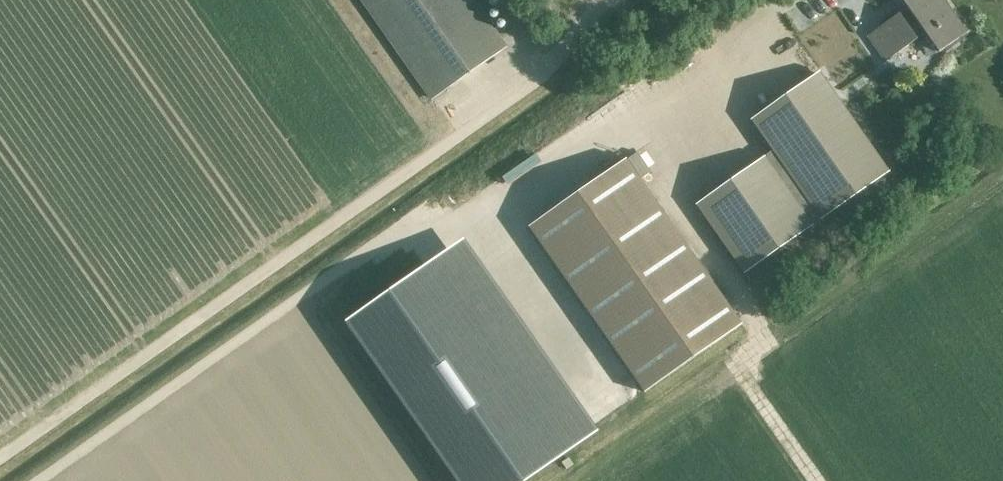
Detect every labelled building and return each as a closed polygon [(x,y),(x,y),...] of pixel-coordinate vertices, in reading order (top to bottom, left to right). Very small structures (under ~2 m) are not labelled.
[(432,99),(506,47),(473,0),(362,0),(432,99)] [(943,0),(902,0),(908,10),(901,15),(900,13),(883,25),(885,28),(871,38),(870,38),(886,61),(925,34),(928,38),(930,36),(941,51),(966,33),(943,0)] [(820,217),(887,170),(820,75),(753,121),(820,217)] [(528,227),(645,393),(742,324),(626,159),(528,227)] [(743,271),(810,224),(765,159),(698,206),(743,271)] [(563,450),(428,258),(343,318),(457,480),(519,480),(563,450)]
